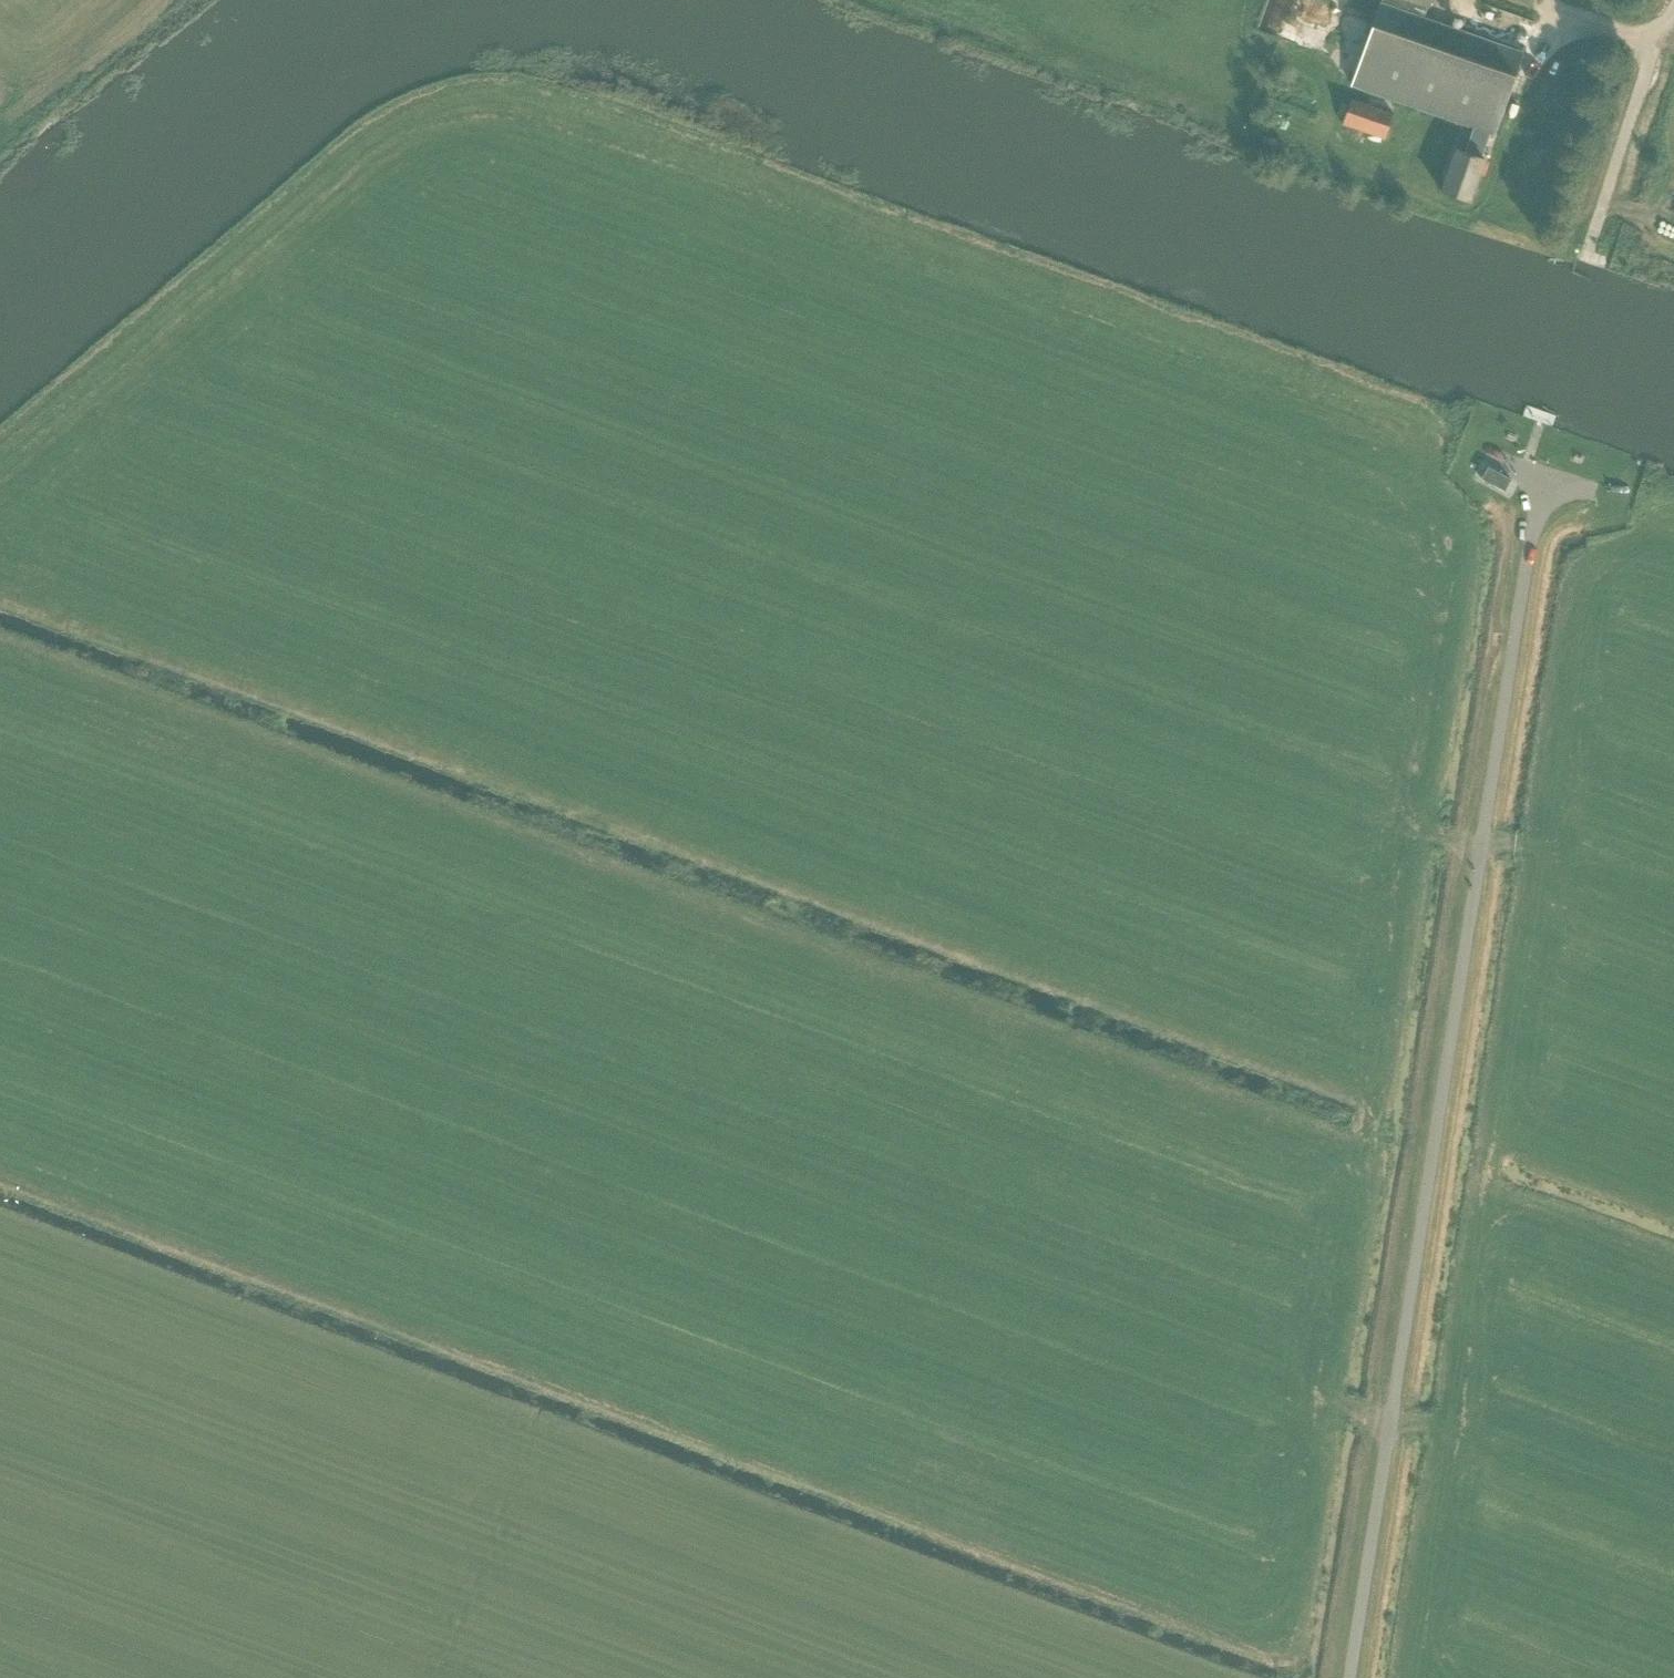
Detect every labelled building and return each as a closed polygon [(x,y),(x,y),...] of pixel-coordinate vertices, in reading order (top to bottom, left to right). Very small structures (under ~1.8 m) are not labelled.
[(1267,36),(1307,42),(1313,0),(1272,0),(1267,36)] [(1352,84),(1473,127),(1465,152),(1456,149),(1442,190),(1471,201),(1485,159),(1482,158),(1491,133),(1495,134),(1523,52),(1424,17),(1430,0),(1382,0),(1352,84)] [(1395,113),(1352,98),(1343,124),(1385,139),(1395,113)] [(1512,479),(1488,467),(1482,478),(1506,491),(1512,479)]
